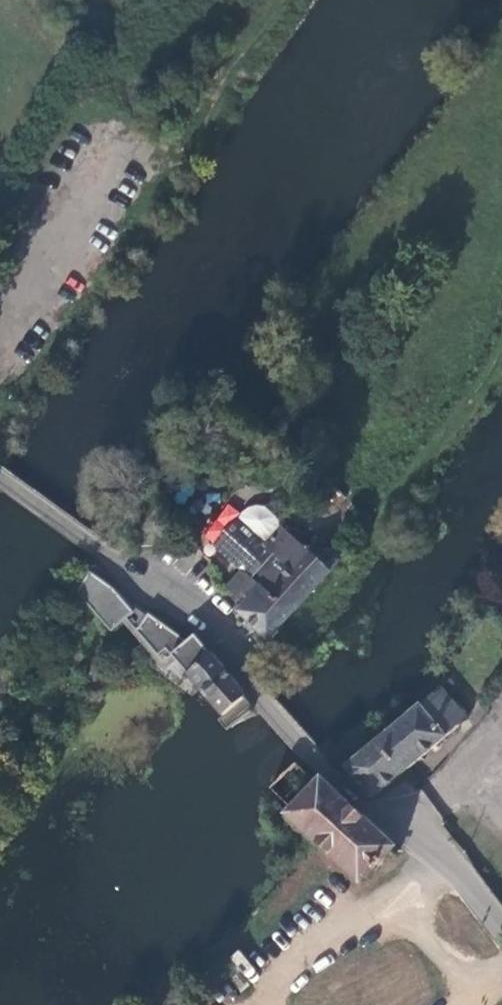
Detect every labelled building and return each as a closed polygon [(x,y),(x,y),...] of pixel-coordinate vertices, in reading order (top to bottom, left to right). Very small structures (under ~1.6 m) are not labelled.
[(345,560),(322,540),(309,552),(283,529),(267,548),(238,523),(217,549),(247,574),(227,591),(249,607),(242,614),(249,621),(262,634),(271,641),(345,560)] [(90,569),(76,586),(110,628),(134,608),(109,580),(90,569)] [(173,653),(189,641),(150,612),(146,615),(141,627),(160,651),(168,647),(173,653)] [(262,634),(249,621),(245,627),(258,640),(262,634)] [(220,716),(246,695),(197,635),(189,641),(173,653),(172,654),(220,716)] [(343,764),(369,796),(466,719),(440,689),(343,764)] [(287,817),(360,886),(394,848),(322,779),(318,785),(294,762),(270,788),(294,810),(287,817)] [(239,950),(230,958),(247,980),(257,973),(239,950)]
